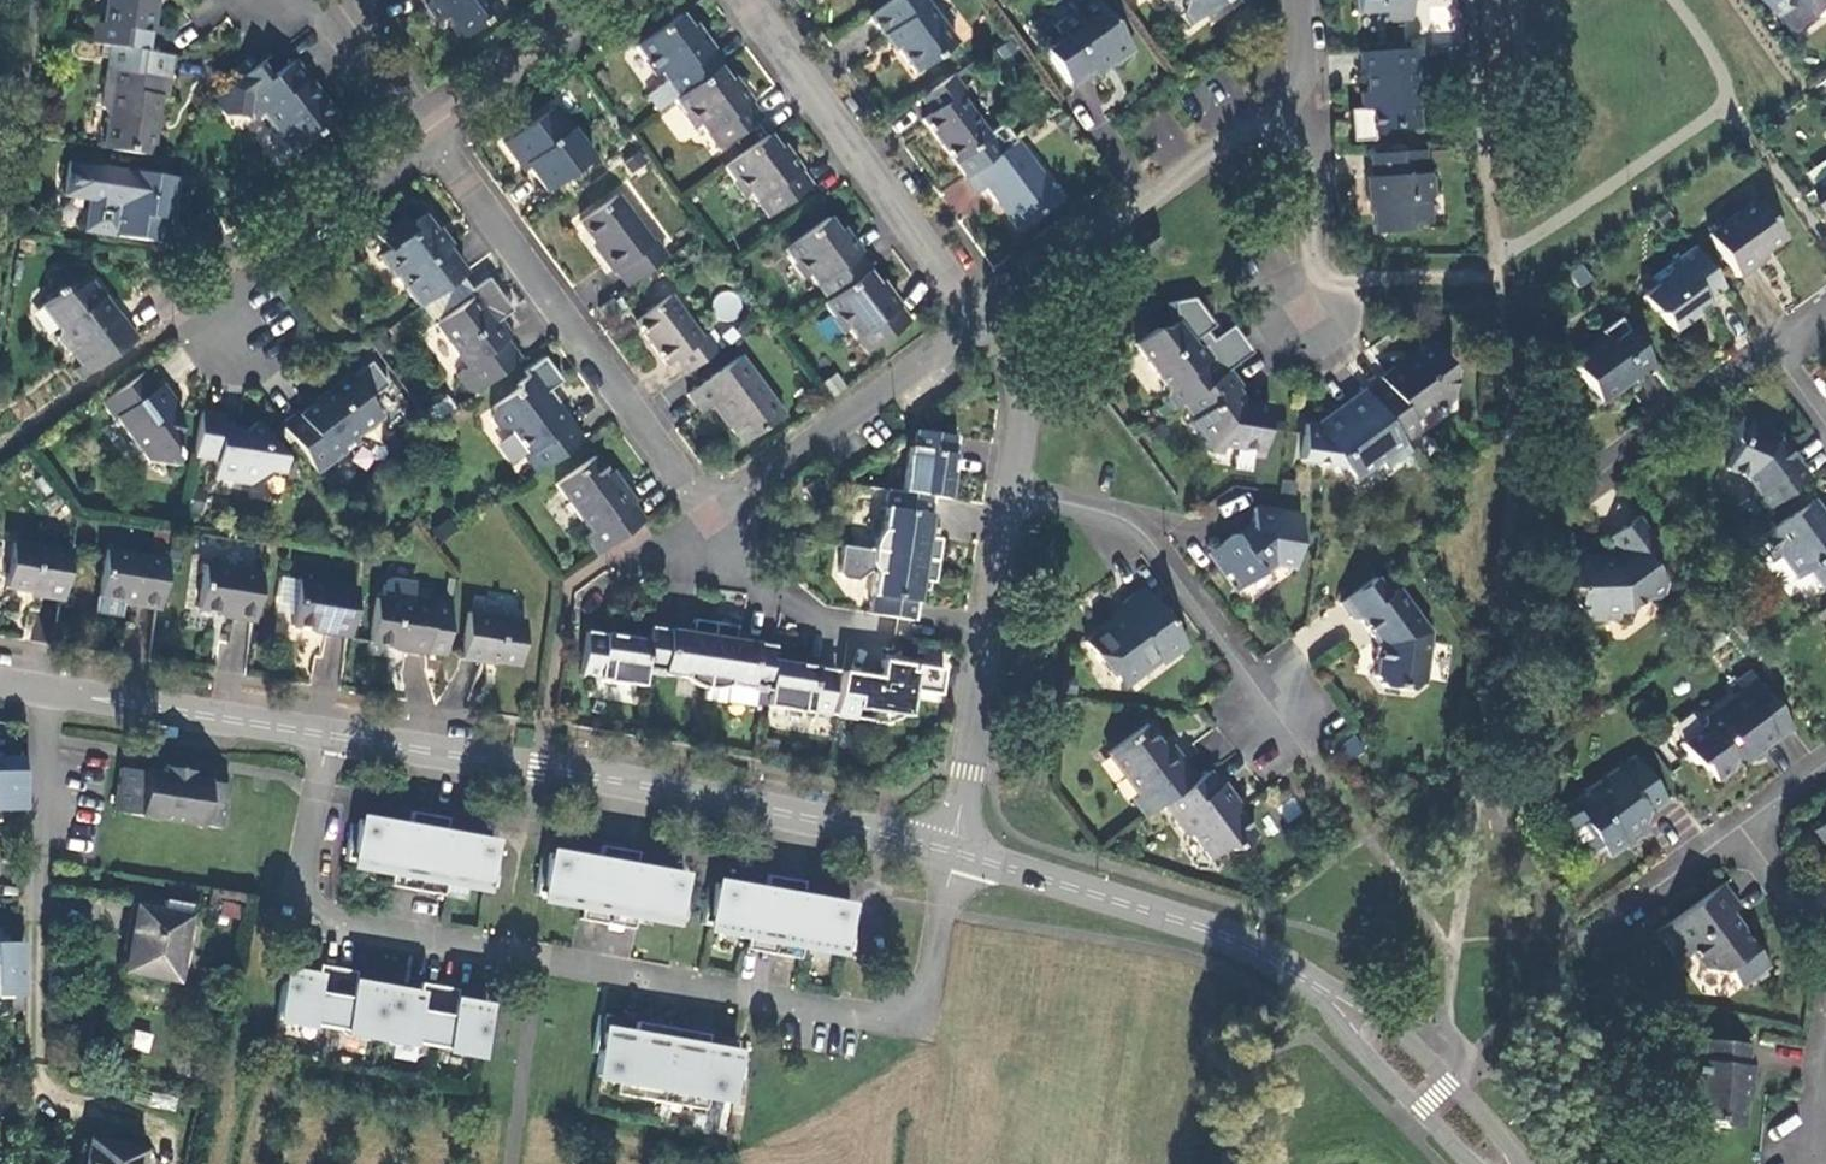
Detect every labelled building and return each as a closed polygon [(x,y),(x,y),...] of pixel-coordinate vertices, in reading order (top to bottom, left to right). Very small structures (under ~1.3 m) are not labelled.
[(86,45),(112,49),(145,54),(148,35),(152,36),(156,14),(151,13),(154,0),(107,0),(103,27),(89,25),(86,45)] [(491,0),(427,0),(431,5),(426,9),(438,26),(449,18),(465,39),(501,13),(491,0)] [(869,19),(883,38),(885,36),(914,76),(955,45),(923,0),(894,0),(869,19)] [(1133,54),(1094,0),(1074,0),(1068,5),(1074,14),(1055,28),(1062,38),(1043,52),(1068,86),(1090,69),(1092,72),(1108,61),(1114,68),(1133,54)] [(1187,2),(1186,6),(1196,20),(1224,0),(1186,0),(1187,2)] [(1355,15),(1383,14),(1384,23),(1409,22),(1407,0),(1354,0),(1355,15)] [(1414,28),(1454,31),(1456,0),(1416,0),(1414,28)] [(1785,18),(1799,8),(1821,13),(1825,20),(1825,0),(1773,0),(1785,18)] [(717,69),(721,66),(698,36),(693,39),(678,16),(633,49),(655,79),(660,75),(676,98),(717,69)] [(108,118),(103,150),(151,157),(160,101),(166,102),(173,58),(145,54),(112,49),(102,109),(108,118)] [(1421,50),(1358,55),(1360,80),(1365,80),(1366,100),(1361,100),(1361,113),(1370,112),(1371,132),(1419,129),(1415,71),(1422,70),(1421,50)] [(291,155),(338,121),(319,95),(314,99),(304,85),(309,82),(295,63),(270,81),(260,66),(211,102),(223,117),(251,119),(260,112),(291,155)] [(732,90),(717,69),(676,98),(672,101),(693,130),(698,126),(717,151),(760,120),(736,87),(732,90)] [(952,77),(920,100),(931,116),(922,122),(954,166),(988,141),(958,97),(964,93),(952,77)] [(592,159),(555,107),(503,145),(518,165),(523,161),(546,192),(592,159)] [(782,158),(767,137),(722,169),(743,198),(748,194),(766,219),(809,187),(786,155),(782,158)] [(1016,143),(965,180),(975,195),(986,189),(1017,230),(1058,201),(1016,143)] [(1424,152),(1370,155),(1372,178),(1367,179),(1368,203),(1372,203),(1373,235),(1407,234),(1407,227),(1427,226),(1426,202),(1432,197),(1431,178),(1426,173),(1424,152)] [(162,245),(169,206),(173,207),(177,181),(102,168),(101,170),(69,165),(64,197),(90,201),(85,233),(162,245)] [(614,273),(625,288),(664,260),(653,243),(650,244),(616,197),(579,224),(601,254),(598,257),(611,274),(614,273)] [(1782,241),(1754,203),(1707,237),(1737,281),(1757,266),(1754,262),(1782,241)] [(418,309),(463,276),(444,249),(442,249),(420,218),(409,226),(403,217),(375,237),(386,253),(378,258),(389,274),(395,274),(406,290),(405,291),(418,309)] [(866,273),(870,270),(847,238),(842,241),(828,220),(783,252),(804,282),(809,278),(826,302),(866,273)] [(1704,303),(1723,289),(1694,248),(1651,279),(1657,288),(1642,300),(1652,315),(1659,316),(1671,334),(1708,308),(1704,303)] [(71,352),(88,376),(137,340),(119,315),(116,316),(104,300),(102,301),(95,291),(97,290),(83,270),(71,267),(54,279),(65,295),(48,308),(62,329),(60,343),(68,354),(71,352)] [(882,294),(866,273),(826,302),(822,306),(842,334),(848,331),(867,356),(910,324),(886,291),(882,294)] [(713,292),(714,321),(739,320),(738,292),(713,292)] [(675,361),(685,375),(717,353),(705,337),(700,340),(668,297),(633,323),(666,368),(675,361)] [(471,396),(520,361),(505,342),(510,338),(497,320),(492,324),(473,299),(436,327),(465,369),(456,376),(471,396)] [(1635,385),(1656,370),(1619,320),(1599,334),(1602,339),(1572,360),(1571,367),(1598,405),(1631,380),(1635,385)] [(1165,399),(1174,411),(1183,405),(1223,376),(1204,350),(1198,350),(1178,321),(1163,331),(1158,330),(1135,345),(1167,390),(1165,399)] [(1366,395),(1402,444),(1419,432),(1412,422),(1432,407),(1438,409),(1454,398),(1452,372),(1433,347),(1401,370),(1398,365),(1379,379),(1382,384),(1366,395)] [(783,416),(741,358),(687,397),(700,415),(712,406),(742,446),(783,416)] [(157,388),(145,372),(102,404),(115,422),(117,421),(148,464),(174,467),(181,422),(171,408),(175,405),(161,385),(157,388)] [(1240,389),(1228,372),(1223,376),(1183,405),(1194,421),(1188,426),(1208,453),(1216,447),(1262,453),(1269,407),(1246,405),(1237,391),(1240,389)] [(297,414),(281,426),(316,475),(360,444),(356,438),(381,420),(349,377),(328,391),(330,394),(299,416),(297,414)] [(536,476),(582,442),(555,404),(551,407),(529,377),(524,381),(503,397),(502,405),(494,411),(492,424),(499,435),(512,436),(522,449),(518,452),(536,476)] [(1366,395),(1364,392),(1316,427),(1305,425),(1300,461),(1344,468),(1352,480),(1378,462),(1384,470),(1409,453),(1402,444),(1366,395)] [(224,417),(201,414),(194,457),(216,462),(213,479),(251,485),(269,473),(281,475),(283,460),(257,424),(241,434),(229,432),(230,426),(222,425),(224,417)] [(1762,513),(1806,481),(1795,465),(1793,466),(1779,444),(1764,437),(1767,431),(1740,418),(1730,442),(1734,449),(1723,472),(1743,482),(1754,498),(1752,499),(1762,513)] [(934,498),(947,500),(956,439),(916,432),(913,450),(908,449),(901,493),(934,498)] [(582,539),(596,558),(644,523),(630,503),(632,500),(619,482),(614,486),(593,458),(555,486),(588,534),(582,539)] [(888,491),(878,553),(938,562),(941,541),(928,539),(934,498),(901,493),(888,491)] [(1809,505),(1804,509),(1817,528),(1822,524),(1809,505)] [(1208,554),(1237,593),(1273,567),(1294,570),(1302,517),(1254,509),(1251,533),(1237,543),(1233,537),(1208,554)] [(1804,509),(1758,542),(1771,561),(1777,557),(1793,581),(1805,574),(1816,590),(1825,583),(1825,531),(1822,524),(1817,528),(1804,509)] [(1660,552),(1637,520),(1608,542),(1617,556),(1602,568),(1599,560),(1570,561),(1571,589),(1573,589),(1573,599),(1575,599),(1577,608),(1588,623),(1618,622),(1618,615),(1628,615),(1644,603),(1652,604),(1663,597),(1663,587),(1646,563),(1660,552)] [(41,599),(61,602),(69,553),(13,544),(5,590),(41,596),(41,599)] [(878,553),(843,547),(838,575),(842,581),(857,583),(869,574),(875,575),(868,616),(915,623),(921,582),(935,584),(938,562),(878,553)] [(135,607),(158,611),(166,562),(106,552),(99,599),(136,604),(135,607)] [(234,620),(252,624),(260,576),(205,568),(198,611),(234,617),(234,620)] [(1361,620),(1380,648),(1416,621),(1396,592),(1388,598),(1375,580),(1340,605),(1350,620),(1361,620)] [(324,634),(348,638),(356,591),(299,582),(291,627),(323,632),(324,634)] [(391,582),(383,586),(380,601),(375,600),(368,644),(404,650),(403,652),(424,655),(424,654),(442,657),(449,612),(431,609),(411,605),(414,586),(391,582)] [(1161,666),(1188,647),(1145,589),(1123,605),(1128,611),(1084,643),(1100,665),(1103,663),(1118,683),(1123,684),(1156,659),(1161,666)] [(431,609),(449,612),(451,601),(433,598),(431,609)] [(518,668),(524,623),(467,614),(461,661),(481,665),(482,662),(518,668)] [(691,634),(650,627),(647,642),(642,675),(705,684),(714,623),(693,620),(691,634)] [(1416,621),(1380,648),(1376,678),(1383,689),(1410,693),(1422,685),(1429,633),(1424,627),(1421,629),(1416,621)] [(736,627),(714,623),(705,684),(702,702),(724,706),(726,688),(767,694),(772,662),(774,647),(734,641),(736,627)] [(579,679),(640,689),(642,675),(647,642),(586,633),(579,679)] [(841,672),(834,717),(854,720),(856,711),(873,714),(872,723),(884,726),(902,718),(909,719),(915,699),(912,698),(916,673),(909,672),(909,666),(882,661),(879,679),(841,672)] [(767,694),(765,708),(827,716),(833,671),(772,662),(767,694)] [(1740,696),(1756,685),(1749,675),(1734,686),(1740,696)] [(1791,734),(1756,685),(1740,696),(1704,723),(1702,731),(1678,748),(1693,769),(1703,771),(1714,787),(1742,766),(1741,763),(1756,752),(1760,757),(1791,734)] [(1132,799),(1146,819),(1165,805),(1197,781),(1184,763),(1182,764),(1172,750),(1167,754),(1147,726),(1109,753),(1138,795),(1132,799)] [(1651,817),(1665,807),(1633,760),(1585,795),(1586,798),(1570,809),(1573,817),(1559,827),(1591,874),(1623,851),(1625,854),(1649,837),(1644,829),(1644,818),(1651,817)] [(33,819),(34,765),(0,765),(0,819),(33,819)] [(127,771),(120,812),(227,828),(234,785),(191,780),(193,772),(167,768),(166,776),(127,771)] [(1221,787),(1210,772),(1197,781),(1165,805),(1187,836),(1193,836),(1211,861),(1225,851),(1232,853),(1256,836),(1233,805),(1237,802),(1224,785),(1221,787)] [(385,827),(378,870),(423,878),(421,895),(459,902),(463,885),(513,894),(522,851),(472,842),(475,824),(435,817),(432,835),(385,827)] [(1812,831),(1825,851),(1825,821),(1812,831)] [(669,858),(630,851),(627,867),(579,860),(574,903),(621,911),(618,926),(655,933),(658,917),(708,927),(715,881),(667,873),(669,858)] [(838,900),(840,887),(800,880),(798,893),(751,885),(750,891),(744,929),(792,937),(789,957),(825,962),(828,943),(877,953),(884,907),(838,900)] [(1738,913),(1722,889),(1657,937),(1677,966),(1689,957),(1701,974),(1723,978),(1726,976),(1736,991),(1742,991),(1767,974),(1749,948),(1744,951),(1739,944),(1740,935),(1730,920),(1738,913)] [(179,983),(191,918),(140,908),(127,973),(179,983)] [(28,1004),(29,950),(6,950),(6,936),(0,936),(0,1004),(28,1004)] [(308,985),(300,1032),(510,1067),(518,1020),(501,1016),(483,1014),(485,1000),(447,995),(445,1008),(400,1001),(378,997),(380,983),(342,976),(340,990),(308,985)] [(736,1102),(766,1108),(769,1088),(773,1065),(741,1060),(743,1043),(672,1032),(670,1048),(636,1043),(632,1069),(640,1070),(636,1087),(661,1090),(658,1105),(733,1118),(736,1102)] [(1752,1045),(1700,1039),(1698,1060),(1692,1060),(1690,1075),(1695,1082),(1691,1118),(1717,1121),(1722,1127),(1744,1130),(1747,1098),(1745,1098),(1746,1090),(1753,1091),(1755,1067),(1749,1066),(1752,1045)] [(629,1086),(636,1087),(640,1070),(632,1069),(629,1086)] [(93,1144),(89,1163),(143,1163),(145,1155),(93,1144)]
